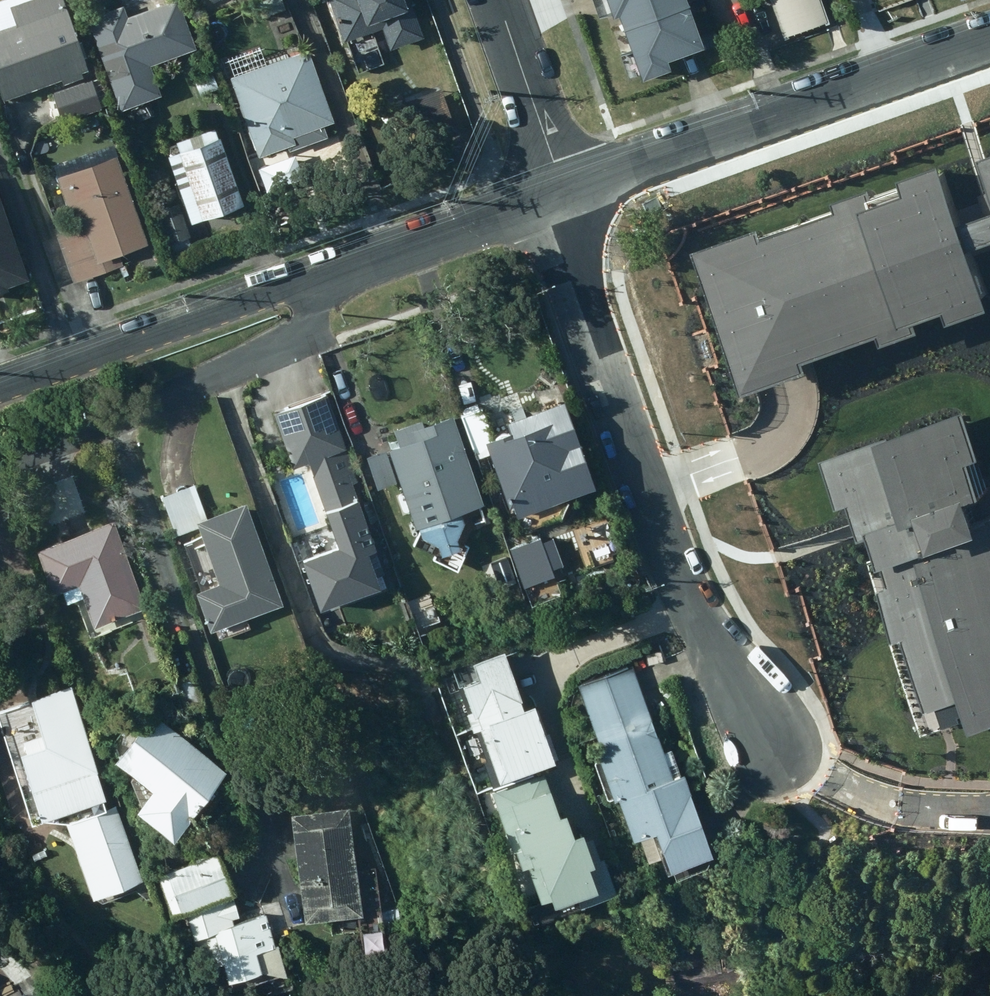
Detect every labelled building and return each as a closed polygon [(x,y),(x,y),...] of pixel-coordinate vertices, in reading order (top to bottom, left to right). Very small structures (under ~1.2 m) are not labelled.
[(64,0),(31,0),(10,8),(17,26),(0,32),(0,87),(5,102),(62,82),(63,87),(84,80),(83,75),(90,73),(64,0)] [(89,18),(122,113),(164,99),(152,66),(197,51),(180,0),(128,18),(124,7),(89,18)] [(263,19),(287,10),(283,0),(258,0),(257,1),(263,19)] [(411,0),(330,0),(345,43),(350,42),(355,57),(378,50),(373,34),(384,30),(392,52),(425,40),(411,0)] [(625,36),(693,11),(689,0),(611,0),(625,36)] [(786,39),(828,22),(819,0),(771,0),(786,39)] [(693,11),(625,36),(642,84),(676,72),(672,63),(693,56),(707,50),(693,11)] [(309,50),(232,78),(260,160),(289,150),(291,154),(318,145),(322,131),(322,128),(335,124),(309,50)] [(223,90),(217,75),(195,82),(201,97),(223,90)] [(93,80),(61,92),(72,121),(103,110),(93,80)] [(181,154),(170,158),(193,226),(246,208),(222,138),(219,139),(215,129),(177,143),(181,154)] [(743,387),(780,374),(874,342),(877,352),(913,340),(909,328),(943,316),(946,326),(988,311),(967,251),(989,243),(989,156),(980,159),(970,163),(988,215),(960,225),(941,170),(899,185),(904,199),(866,212),(861,199),(837,207),(841,217),(752,248),(750,241),(698,259),(743,387)] [(148,247),(117,158),(56,180),(72,222),(81,219),(84,225),(57,235),(75,284),(122,267),(119,257),(148,247)] [(29,273),(0,186),(0,283),(29,273)] [(191,239),(180,204),(160,211),(171,245),(191,239)] [(337,538),(306,549),(324,597),(383,575),(372,544),(380,542),(344,447),(349,445),(329,390),(274,410),(293,460),(306,455),(337,538)] [(925,730),(989,707),(989,464),(966,396),(824,446),(925,730)] [(597,485),(566,397),(508,417),(512,428),(489,436),(509,494),(512,493),(521,519),(532,524),(550,517),(556,500),(597,485)] [(492,433),(483,406),(462,413),(476,456),(492,451),(487,435),(492,433)] [(485,501),(454,414),(425,423),(422,415),(394,425),(400,441),(390,445),(421,528),(415,542),(435,551),(433,557),(458,569),(469,546),(462,543),(458,533),(464,525),(484,518),(479,503),(485,501)] [(397,480),(386,447),(367,454),(378,486),(397,480)] [(284,600),(247,500),(206,514),(195,483),(162,495),(176,534),(200,525),(204,534),(184,541),(200,586),(197,587),(212,627),(216,626),(220,637),(250,626),(246,615),(284,600)] [(146,607),(114,517),(39,543),(55,588),(63,585),(68,599),(84,593),(96,625),(146,607)] [(556,573),(540,535),(507,547),(523,586),(556,573)] [(556,757),(535,698),(524,702),(507,653),(520,649),(518,643),(496,640),(476,647),(478,651),(449,662),(473,728),(483,724),(504,783),(555,764),(552,758),(556,757)] [(665,747),(633,662),(577,682),(602,746),(598,747),(601,756),(594,759),(610,799),(620,795),(636,836),(659,827),(675,867),(717,851),(685,768),(681,770),(671,745),(665,747)] [(105,796),(71,682),(1,701),(35,819),(105,796)] [(139,808),(176,835),(227,767),(153,712),(147,721),(129,720),(113,738),(120,755),(117,758),(154,787),(139,808)] [(545,772),(495,789),(521,864),(530,861),(543,898),(578,886),(583,899),(619,887),(606,850),(598,853),(587,823),(579,826),(571,803),(564,805),(555,777),(547,780),(545,772)] [(143,878),(115,802),(68,818),(93,897),(143,878)] [(349,804),(292,812),(306,918),(358,912),(363,946),(388,943),(379,866),(357,869),(349,804)] [(234,891),(220,852),(167,868),(179,911),(187,908),(202,964),(225,957),(233,984),(285,968),(269,913),(236,923),(234,917),(240,915),(236,898),(227,901),(225,894),(234,891)]
